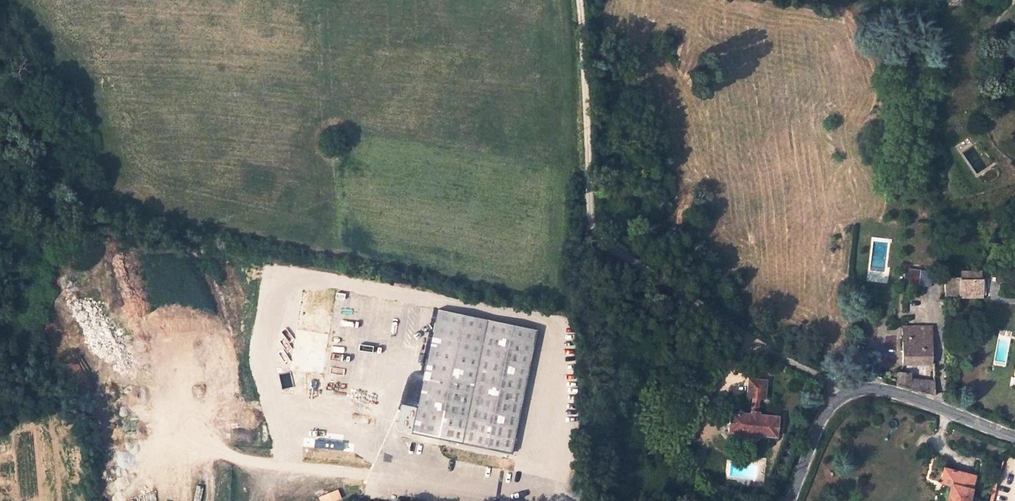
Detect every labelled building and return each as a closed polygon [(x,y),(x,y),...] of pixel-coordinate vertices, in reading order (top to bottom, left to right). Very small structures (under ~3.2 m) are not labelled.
[(919,270),(905,269),(904,284),(918,286),(919,270)] [(980,280),(980,271),(962,271),(962,278),(946,278),(945,295),(958,295),(958,296),(982,296),(982,280),(980,280)] [(537,330),(422,306),(413,344),(427,346),(420,384),(415,382),(410,412),(415,413),(411,432),(511,453),(537,330)] [(931,327),(903,327),(903,363),(931,363),(931,327)] [(924,392),(926,381),(909,379),(909,374),(899,373),(897,385),(914,389),(924,392)] [(753,397),(760,398),(766,398),(768,379),(749,377),(747,396),(753,397)] [(934,382),(926,381),(924,392),(926,392),(934,395),(934,382)] [(753,397),(751,412),(759,413),(760,398),(753,397)] [(779,417),(759,415),(759,413),(751,412),(751,414),(731,412),(729,432),(743,433),(743,428),(751,429),(751,434),(777,437),(779,417)] [(947,500),(968,500),(973,477),(943,470),(940,484),(950,486),(947,500)]
